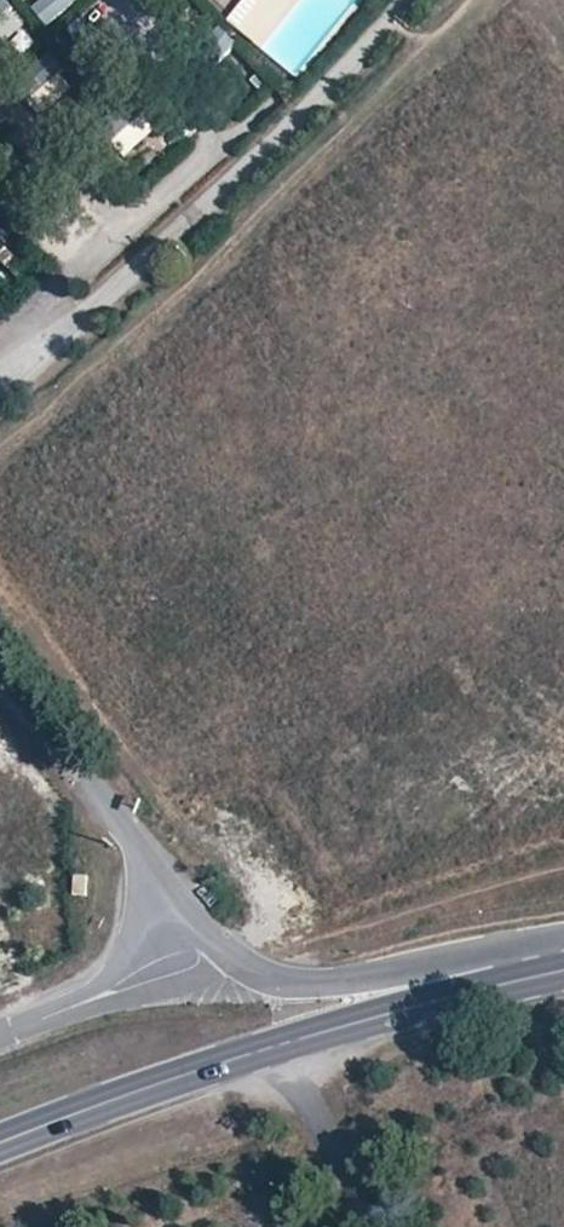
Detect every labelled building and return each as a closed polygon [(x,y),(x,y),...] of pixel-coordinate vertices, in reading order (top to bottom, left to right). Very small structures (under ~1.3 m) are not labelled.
[(50,22),(78,0),(32,0),(50,22)] [(230,25),(266,44),(290,0),(243,0),(230,25)] [(44,52),(19,80),(49,107),(74,79),(44,52)] [(123,154),(163,122),(139,92),(99,123),(123,154)]
